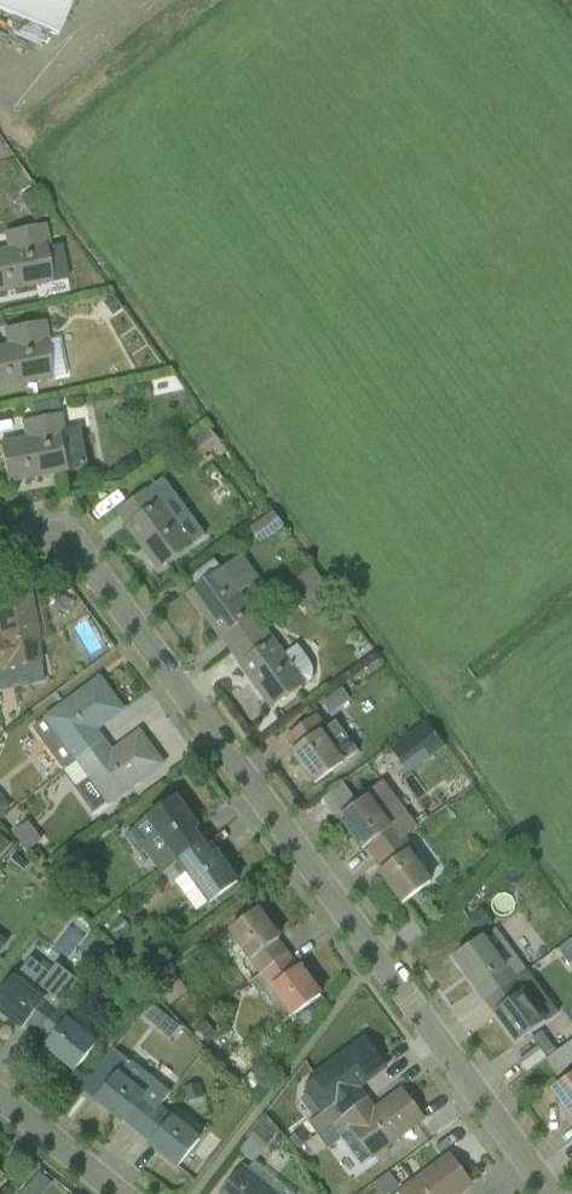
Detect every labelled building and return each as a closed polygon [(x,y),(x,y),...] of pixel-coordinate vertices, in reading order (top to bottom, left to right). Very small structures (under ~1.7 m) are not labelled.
[(56,36),(72,0),(0,0),(0,12),(56,36)] [(57,281),(45,222),(2,230),(5,247),(0,248),(0,293),(57,281)] [(58,378),(48,320),(1,328),(4,343),(0,344),(0,388),(58,378)] [(73,471),(62,413),(19,421),(22,437),(0,441),(0,444),(7,484),(73,471)] [(212,433),(221,449),(245,435),(236,419),(212,433)] [(156,570),(193,544),(153,485),(115,510),(156,570)] [(219,638),(256,613),(241,591),(259,579),(244,555),(188,592),(219,638)] [(44,663),(31,592),(0,598),(0,670),(44,663)] [(270,708),(307,684),(276,638),(239,662),(270,708)] [(64,771),(108,739),(101,730),(127,711),(100,674),(31,725),(64,771)] [(318,784),(348,762),(316,716),(290,735),(299,747),(294,750),(318,784)] [(64,771),(98,816),(167,766),(141,730),(115,749),(108,739),(64,771)] [(436,772),(475,746),(465,731),(426,757),(436,772)] [(14,748),(0,742),(0,781),(14,748)] [(363,850),(398,825),(375,793),(340,818),(363,850)] [(131,829),(161,872),(210,838),(180,795),(131,829)] [(55,818),(40,829),(50,841),(64,831),(55,818)] [(194,918),(242,883),(210,838),(161,872),(194,918)] [(405,905),(439,882),(415,848),(381,872),(405,905)] [(223,936),(254,981),(297,951),(265,906),(223,936)] [(9,940),(0,933),(0,950),(9,940)] [(487,999),(520,978),(490,934),(458,955),(487,999)] [(284,1022),(326,992),(297,951),(254,981),(284,1022)] [(32,1036),(71,988),(31,957),(0,997),(0,1011),(32,1036)] [(520,1044),(552,1021),(531,990),(498,1013),(520,1044)] [(189,1004),(176,1015),(197,1038),(209,1027),(189,1004)] [(46,1047),(81,1076),(107,1046),(72,1016),(46,1047)] [(303,1078),(333,1123),(371,1097),(363,1086),(392,1067),(369,1034),(303,1078)] [(546,1062),(557,1074),(571,1060),(571,1051),(566,1044),(546,1062)] [(138,1133),(166,1101),(126,1067),(99,1099),(138,1133)] [(571,1118),(571,1077),(552,1091),(571,1118)] [(361,1164),(427,1120),(403,1085),(375,1104),(371,1097),(333,1123),(361,1164)] [(138,1133),(179,1168),(207,1136),(166,1101),(138,1133)] [(477,1187),(452,1151),(390,1193),(467,1193),(477,1187)] [(221,1193),(294,1193),(254,1162),(247,1172),(242,1168),(221,1193)] [(79,1178),(64,1169),(48,1193),(68,1193),(79,1178)] [(9,1179),(0,1171),(0,1189),(9,1179)]
